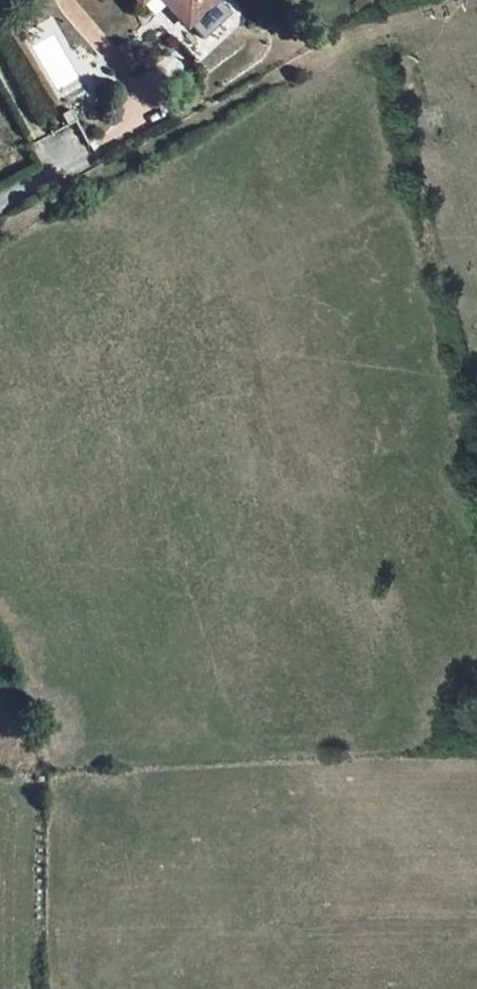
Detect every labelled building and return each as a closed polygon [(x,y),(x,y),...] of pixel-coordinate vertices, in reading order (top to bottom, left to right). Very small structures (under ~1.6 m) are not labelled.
[(198,23),(211,22),(229,4),(229,0),(174,0),(198,23)]
